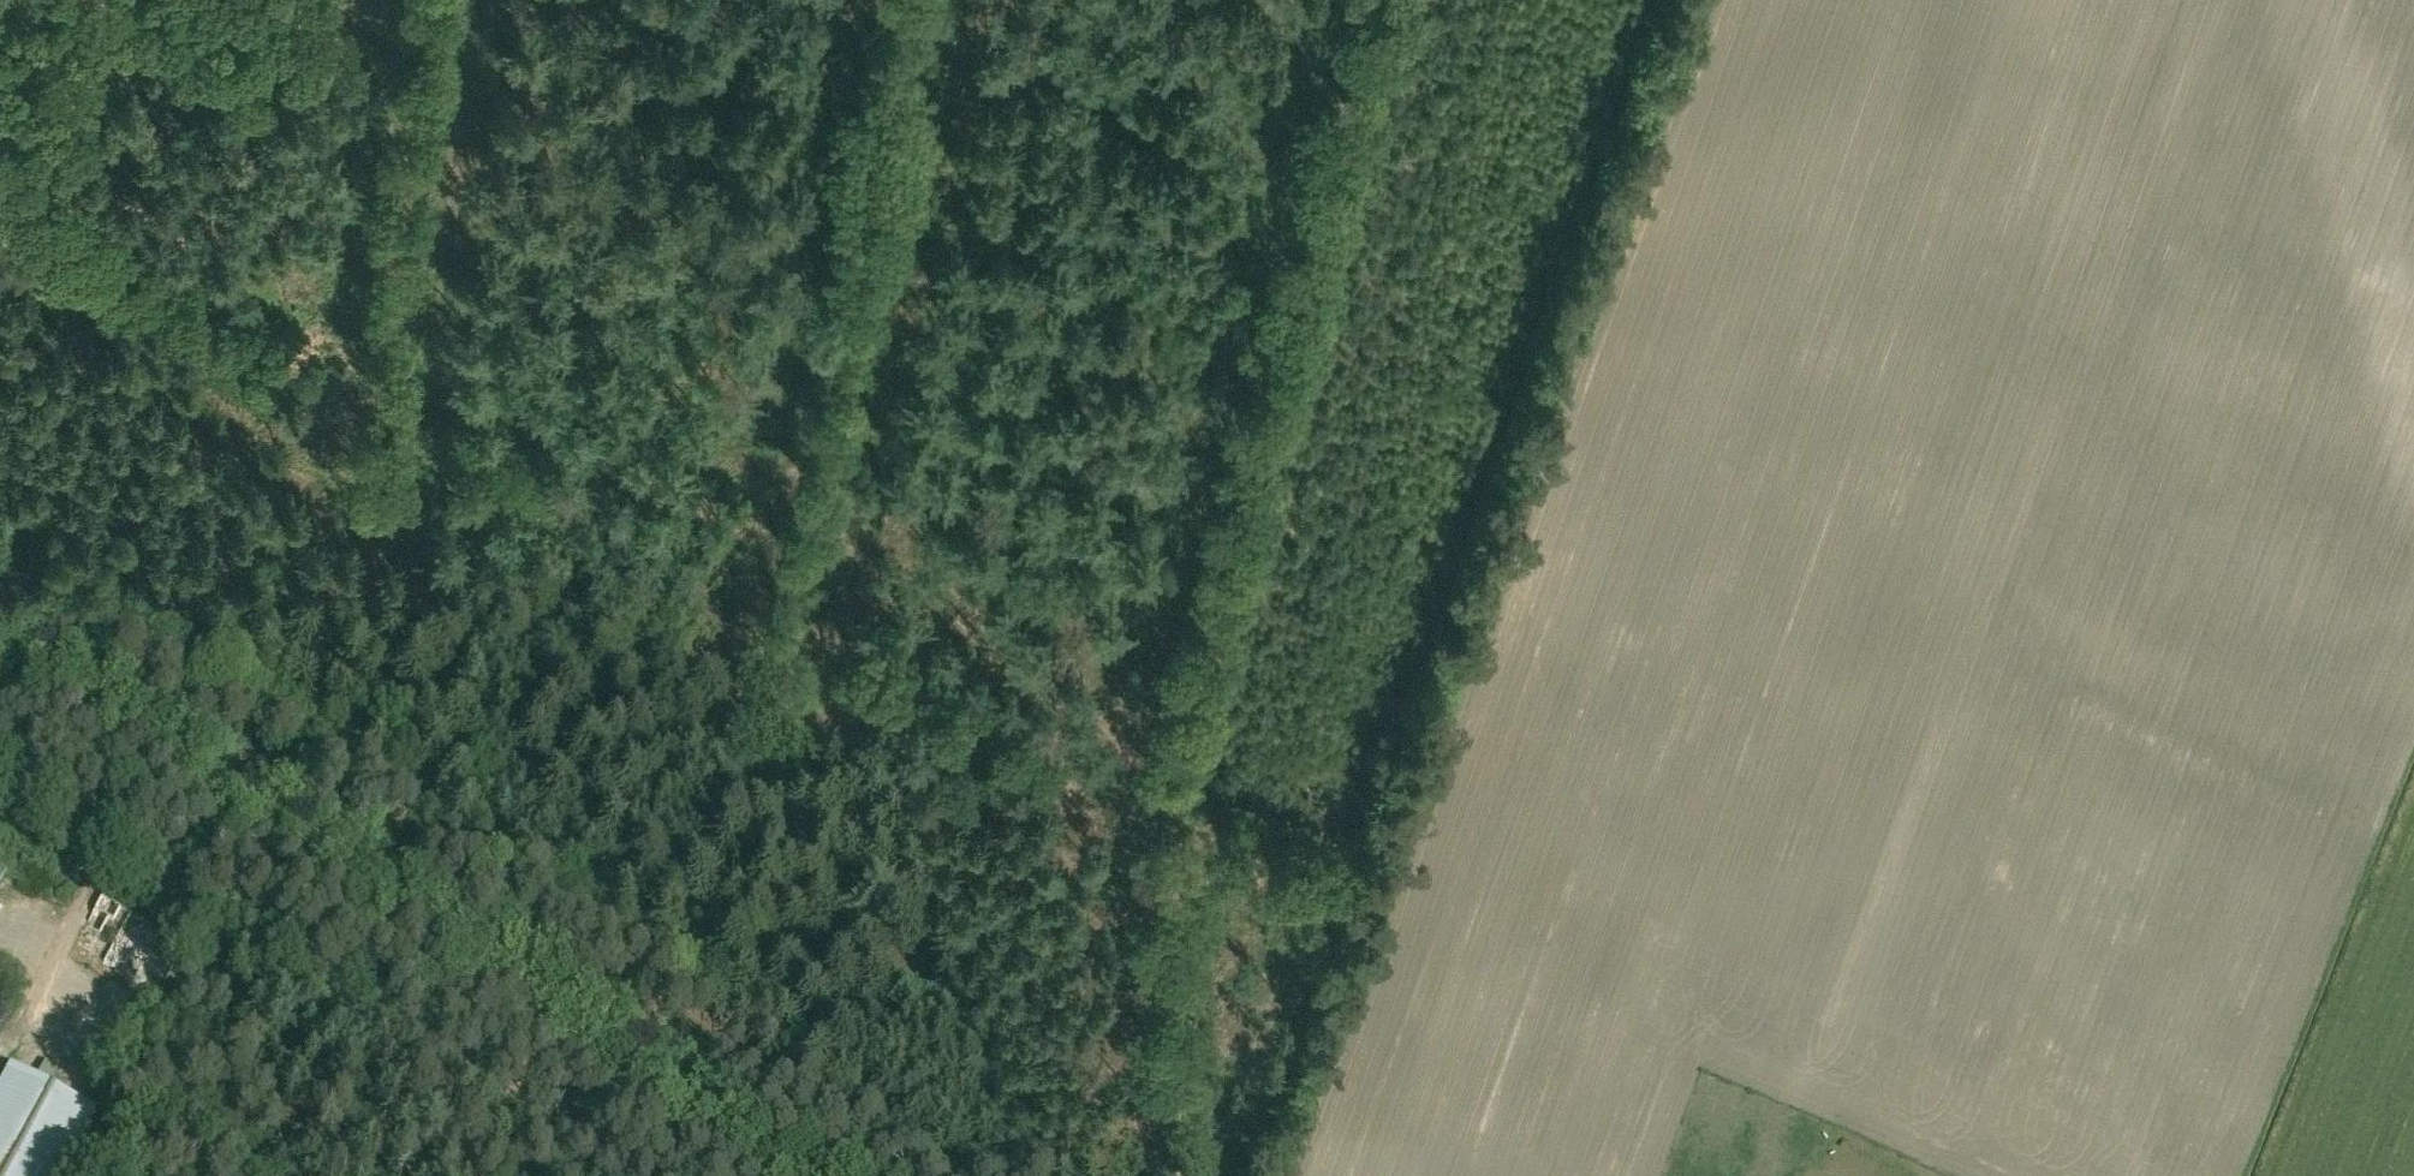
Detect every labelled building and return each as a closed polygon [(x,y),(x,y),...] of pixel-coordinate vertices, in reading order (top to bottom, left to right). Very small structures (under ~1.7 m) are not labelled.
[(96,1110),(50,1085),(58,1069),(45,1062),(37,1078),(12,1064),(0,1086),(0,1175),(60,1175),(96,1110)]
